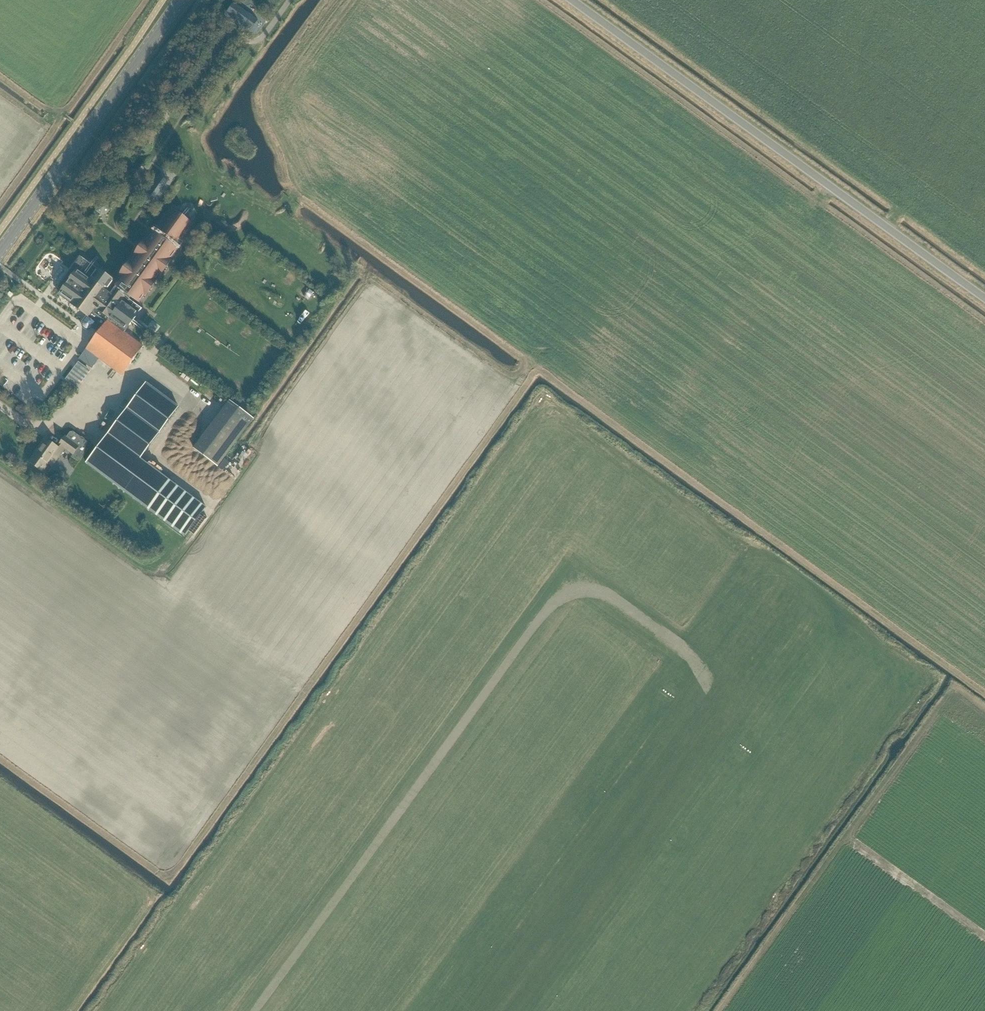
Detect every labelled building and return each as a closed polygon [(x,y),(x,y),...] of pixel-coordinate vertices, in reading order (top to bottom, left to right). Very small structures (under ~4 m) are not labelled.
[(154,182),(143,199),(153,205),(164,189),(154,182)] [(102,204),(99,207),(99,212),(103,216),(108,216),(111,212),(111,207),(107,204),(102,204)] [(71,271),(59,287),(62,290),(59,294),(88,315),(83,321),(85,323),(82,326),(88,330),(91,327),(99,333),(108,321),(124,332),(141,308),(129,300),(131,296),(139,302),(145,294),(146,295),(156,281),(155,280),(160,274),(161,275),(171,260),(170,260),(177,250),(172,247),(190,223),(175,212),(157,236),(153,233),(146,242),(145,241),(135,256),(136,257),(131,262),(130,262),(120,276),(121,277),(117,283),(81,257),(71,271)] [(143,347),(124,332),(108,321),(99,333),(80,359),(92,368),(99,359),(122,375),(143,347)] [(107,434),(85,463),(144,507),(166,478),(140,459),(160,433),(179,407),(146,382),(126,409),(107,434)] [(230,399),(194,448),(219,466),(254,417),(230,399)] [(46,440),(30,462),(43,472),(48,464),(52,467),(66,449),(82,459),(92,445),(73,432),(71,433),(67,438),(65,437),(58,448),(46,440)] [(206,508),(166,478),(144,507),(184,537),(206,508)]
